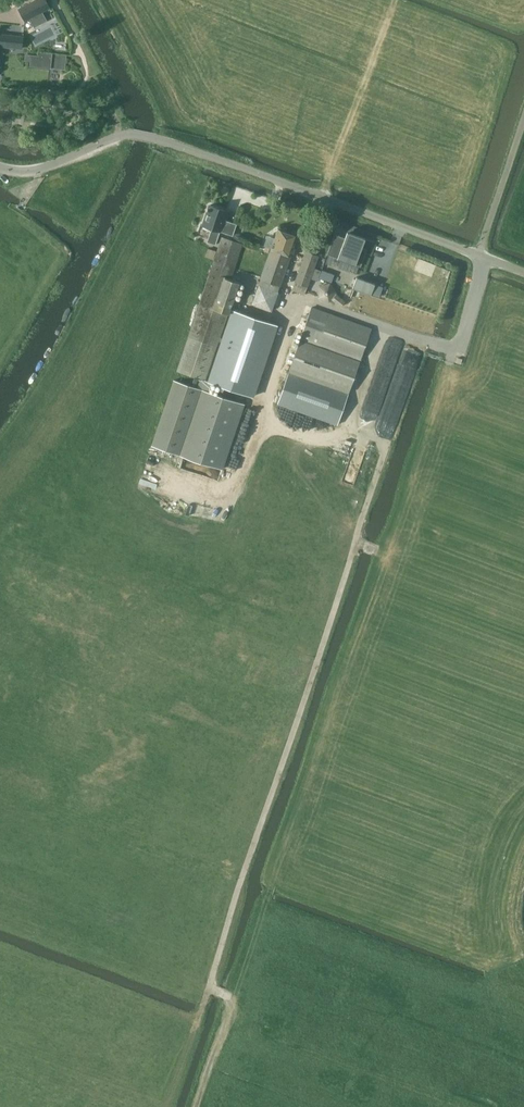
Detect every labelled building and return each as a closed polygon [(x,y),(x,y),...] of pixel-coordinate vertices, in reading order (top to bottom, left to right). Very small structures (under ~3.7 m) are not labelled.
[(50,7),(46,0),(35,0),(19,8),(25,20),(50,7)] [(22,48),(23,36),(0,34),(0,45),(22,48)] [(25,55),(25,61),(29,62),(28,66),(65,69),(66,55),(39,53),(39,57),(25,55)] [(232,236),(236,225),(223,220),(226,211),(209,206),(208,209),(207,209),(205,215),(206,215),(202,226),(211,229),(206,242),(215,245),(219,232),(232,236)] [(268,309),(296,235),(276,228),(256,283),(257,284),(250,302),(268,309)] [(334,234),(327,255),(337,258),(336,259),(355,266),(355,265),(360,267),(366,250),(362,248),(365,238),(347,232),(345,238),(344,237),(334,234)] [(221,238),(176,370),(204,380),(238,282),(230,279),(241,244),(221,238)] [(214,259),(217,251),(208,248),(206,256),(214,259)] [(303,294),(317,255),(305,251),(291,289),(303,294)] [(332,281),(335,272),(323,268),(320,276),(332,281)] [(356,278),(352,289),(371,296),(375,285),(356,278)] [(341,307),(345,301),(336,294),(337,292),(330,282),(319,286),(318,298),(329,302),(330,302),(335,305),(336,303),(341,307)] [(396,303),(398,297),(386,292),(384,299),(396,303)] [(337,425),(349,393),(372,328),(312,307),(278,403),(337,425)] [(233,310),(208,382),(252,397),(277,324),(233,310)] [(409,341),(395,384),(400,385),(396,399),(405,402),(423,346),(409,341)] [(171,379),(149,445),(222,470),(244,404),(171,379)]
